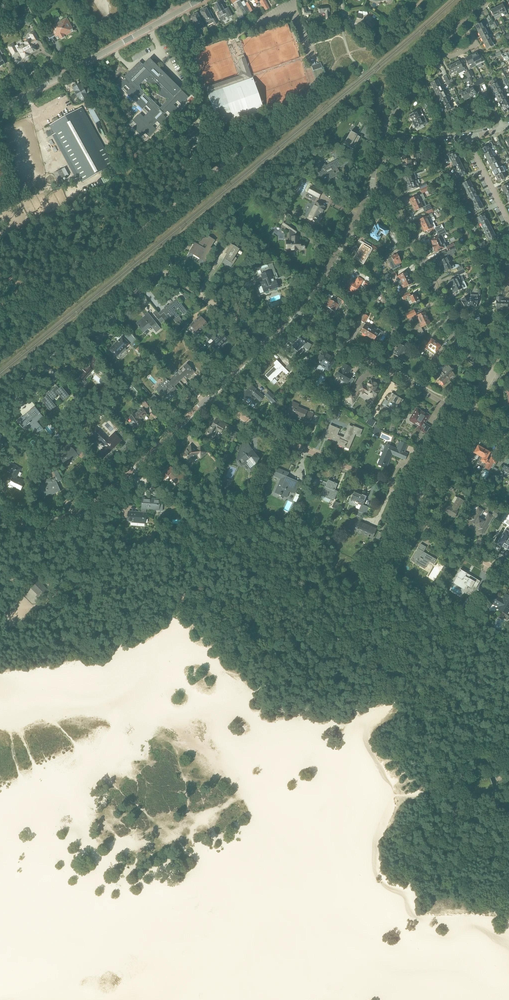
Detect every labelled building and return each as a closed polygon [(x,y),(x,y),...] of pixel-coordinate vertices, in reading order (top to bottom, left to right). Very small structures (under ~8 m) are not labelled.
[(235,0),(231,0),(233,4),(235,7),(235,8),(237,11),(235,12),(238,18),(241,16),(244,15),(235,0)] [(244,15),(246,14),(242,6),(243,6),(240,0),(235,0),(244,15)] [(265,0),(260,0),(260,2),(265,11),(269,8),(265,0)] [(225,10),(220,2),(217,3),(217,2),(215,3),(215,4),(214,5),(215,7),(213,8),(216,12),(218,11),(219,13),(217,14),(220,21),(227,17),(228,18),(233,16),(229,8),(225,10)] [(249,2),(246,4),(251,12),(254,10),(249,2)] [(497,8),(500,14),(503,13),(505,16),(507,14),(503,5),(497,8)] [(329,6),(318,7),(319,13),(325,12),(326,19),(330,19),(329,12),(330,12),(329,6)] [(500,14),(497,8),(491,11),(494,17),(500,14)] [(206,9),(200,12),(208,25),(213,22),(215,25),(217,23),(214,17),(211,19),(206,9)] [(24,16),(28,24),(32,22),(27,14),(24,16)] [(197,14),(191,17),(196,27),(194,28),(199,39),(202,37),(198,30),(204,27),(197,14)] [(376,25),(373,22),(371,24),(366,18),(363,21),(365,23),(363,25),(369,31),(376,25)] [(54,29),(53,29),(51,26),(45,29),(47,32),(46,33),(50,39),(55,36),(56,37),(58,35),(60,40),(65,37),(65,36),(74,31),(67,19),(62,21),(63,23),(59,26),(58,24),(53,26),(54,29)] [(483,22),(475,26),(478,32),(488,27),(486,24),(485,25),(484,23),(484,22),(483,22)] [(488,27),(478,32),(481,38),(487,34),(489,33),(488,30),(486,31),(485,29),(488,28),(488,27)] [(24,44),(30,55),(30,54),(37,50),(34,45),(33,45),(32,44),(39,40),(34,32),(30,35),(31,37),(28,38),(29,41),(24,44)] [(487,34),(481,38),(484,44),(490,40),(487,34)] [(490,40),(484,44),(487,50),(493,46),(490,40)] [(30,55),(24,44),(24,45),(19,48),(17,45),(15,47),(13,45),(9,47),(13,55),(18,52),(19,52),(20,53),(21,53),(22,54),(21,55),(23,59),(30,55)] [(508,60),(508,52),(506,54),(505,53),(502,54),(500,52),(495,54),(497,57),(501,55),(503,58),(504,57),(506,61),(508,60)] [(477,53),(471,56),(475,63),(476,66),(484,62),(481,54),(478,56),(477,53)] [(475,63),(471,56),(465,59),(468,66),(475,63)] [(145,69),(136,78),(129,72),(125,77),(123,75),(116,83),(117,84),(122,89),(123,88),(125,85),(129,89),(127,92),(126,93),(132,99),(134,98),(136,96),(140,99),(138,102),(136,103),(143,109),(144,108),(146,106),(151,110),(148,113),(147,114),(144,117),(140,113),(133,121),(136,125),(133,128),(142,137),(146,134),(149,137),(157,130),(155,128),(153,126),(157,122),(160,124),(161,125),(167,119),(166,118),(164,115),(167,111),(170,114),(171,115),(177,109),(176,107),(174,105),(178,101),(180,103),(181,105),(189,97),(182,91),(181,90),(180,90),(178,88),(179,88),(172,80),(162,72),(153,63),(149,59),(143,65),(142,66),(145,69)] [(238,77),(206,88),(208,94),(219,127),(264,111),(253,78),(252,78),(246,60),(243,61),(243,60),(241,61),(241,62),(239,63),(241,70),(240,72),(238,77)] [(460,62),(454,65),(457,71),(463,68),(460,62)] [(457,71),(454,65),(448,68),(451,74),(457,71)] [(441,86),(442,85),(443,85),(440,79),(431,83),(434,89),(441,86)] [(493,92),(500,89),(497,83),(498,82),(496,79),(492,81),(493,84),(490,86),(493,92)] [(81,84),(73,88),(81,102),(88,97),(81,84)] [(437,95),(444,92),(445,91),(442,85),(441,86),(434,89),(437,95)] [(468,87),(466,88),(465,88),(467,91),(470,98),(473,96),(473,97),(475,96),(475,95),(476,95),(476,94),(475,91),(474,92),(473,88),(470,90),(468,87)] [(500,89),(493,92),(496,97),(503,94),(500,89)] [(448,93),(446,90),(445,91),(444,92),(437,95),(440,101),(446,97),(445,95),(448,93)] [(467,91),(463,93),(462,90),(458,92),(460,95),(461,94),(464,101),(470,98),(467,91)] [(503,94),(496,97),(499,103),(505,99),(508,98),(505,93),(503,94)] [(442,106),(449,103),(446,97),(440,101),(442,106)] [(501,108),(508,105),(505,99),(499,103),(501,108)] [(449,103),(442,106),(445,112),(451,110),(451,111),(452,111),(455,109),(452,102),(449,103)] [(51,125),(50,125),(52,130),(54,134),(52,135),(75,177),(76,176),(77,178),(79,177),(80,178),(82,182),(113,165),(111,161),(103,148),(99,150),(82,119),(86,116),(82,108),(51,125)] [(412,122),(420,118),(424,116),(420,110),(417,112),(417,111),(409,115),(412,122)] [(420,118),(412,122),(415,128),(423,124),(420,118)] [(191,128),(186,136),(198,145),(203,136),(191,128)] [(360,137),(351,132),(344,144),(353,149),(356,145),(360,137)] [(482,149),(484,155),(491,151),(496,149),(494,146),(493,147),(491,143),(487,145),(488,146),(482,149)] [(328,148),(333,154),(337,150),(331,145),(328,148)] [(491,151),(484,155),(487,160),(494,157),(491,151)] [(457,155),(455,153),(453,154),(452,152),(447,155),(448,157),(446,158),(447,161),(445,162),(446,164),(448,163),(449,163),(451,162),(458,158),(459,157),(457,155)] [(411,155),(408,155),(402,156),(402,160),(402,159),(403,162),(402,163),(402,167),(413,165),(412,159),(420,158),(420,153),(411,155)] [(443,159),(442,158),(440,153),(437,155),(442,165),(446,164),(443,159)] [(494,157),(487,160),(490,166),(496,162),(494,157)] [(454,167),(461,164),(458,158),(451,162),(454,167)] [(340,173),(337,168),(341,166),(338,159),(326,166),(325,164),(316,169),(321,177),(328,173),(331,178),(336,176),(336,175),(340,173)] [(496,162),(490,166),(493,171),(499,168),(496,162)] [(461,164),(454,167),(457,173),(464,169),(461,164)] [(499,168),(493,171),(495,176),(502,173),(504,172),(502,166),(499,168)] [(406,184),(415,181),(417,180),(415,174),(424,171),(422,168),(413,171),(414,174),(404,178),(406,184)] [(457,173),(452,175),(453,178),(456,176),(458,180),(459,180),(462,179),(461,178),(466,175),(464,169),(457,173)] [(65,178),(61,170),(53,174),(58,182),(65,178)] [(502,173),(495,176),(498,182),(505,179),(502,173)] [(464,190),(472,186),(469,180),(463,183),(464,186),(462,187),(464,190)] [(420,189),(427,186),(426,183),(419,186),(418,183),(417,184),(415,181),(406,184),(407,187),(408,190),(409,190),(409,191),(413,190),(412,189),(415,188),(415,189),(419,187),(420,189)] [(428,185),(427,186),(420,189),(422,194),(431,190),(428,185)] [(472,186),(466,189),(468,195),(475,191),(472,186)] [(312,195),(319,198),(322,191),(316,188),(312,195)] [(471,200),(478,197),(475,191),(468,195),(471,200)] [(413,206),(424,200),(425,199),(423,194),(410,200),(413,206)] [(478,197),(471,200),(474,206),(480,202),(478,197)] [(426,211),(432,208),(430,204),(426,206),(424,200),(413,206),(415,211),(424,207),(426,211)] [(480,202),(474,206),(477,211),(483,208),(480,202)] [(321,219),(322,217),(320,216),(325,207),(316,203),(315,206),(314,205),(312,208),(313,209),(308,218),(318,224),(319,222),(320,222),(321,220),(321,219)] [(422,226),(435,220),(432,213),(434,212),(432,208),(426,211),(428,216),(419,220),(422,226)] [(292,216),(285,212),(282,217),(288,221),(292,216)] [(480,223),(487,220),(484,214),(475,219),(476,221),(476,222),(478,222),(479,223),(479,224),(480,223)] [(435,220),(422,226),(424,232),(427,230),(428,232),(434,229),(435,228),(436,231),(444,228),(442,225),(436,227),(433,221),(435,220)] [(483,229),(490,225),(487,220),(480,223),(483,229)] [(371,238),(378,242),(381,238),(379,236),(381,232),(386,235),(388,231),(378,225),(377,227),(375,226),(369,236),(372,237),(371,238)] [(486,234),(493,231),(490,225),(483,229),(486,234)] [(441,242),(445,240),(444,239),(442,235),(446,233),(445,230),(444,229),(436,233),(438,236),(430,240),(431,241),(430,241),(432,244),(431,245),(432,246),(441,242)] [(493,231),(486,234),(490,243),(496,240),(495,237),(493,231)] [(298,249),(305,249),(305,243),(298,243),(298,236),(290,236),(290,241),(287,241),(286,249),(291,249),(291,250),(298,250),(298,249)] [(209,237),(207,239),(204,237),(198,246),(197,245),(191,253),(205,262),(213,250),(210,248),(215,241),(209,237)] [(446,247),(448,246),(445,240),(441,242),(432,246),(432,247),(432,248),(433,250),(434,252),(436,252),(436,253),(446,248),(446,247)] [(381,254),(384,249),(374,243),(371,248),(381,254)] [(448,251),(456,248),(454,243),(448,246),(446,247),(446,248),(448,251)] [(228,255),(225,260),(233,265),(237,259),(235,257),(239,250),(231,244),(226,253),(228,255)] [(370,249),(363,245),(356,258),(363,262),(370,249)] [(449,257),(455,253),(453,249),(447,252),(448,253),(444,255),(443,256),(444,258),(439,261),(439,262),(441,267),(451,262),(449,257)] [(399,264),(401,263),(397,254),(391,257),(391,258),(387,259),(393,270),(400,266),(399,264)] [(451,262),(441,267),(442,270),(443,270),(445,272),(452,269),(453,270),(455,269),(457,272),(463,269),(462,265),(459,266),(459,265),(458,265),(457,265),(457,264),(456,264),(455,264),(454,265),(453,265),(452,262),(451,262)] [(272,263),(268,265),(267,264),(256,268),(258,274),(261,273),(262,275),(261,275),(264,282),(261,283),(255,286),(258,296),(266,293),(265,292),(278,288),(276,282),(277,282),(279,281),(277,277),(278,277),(276,273),(272,263)] [(451,287),(464,281),(461,276),(466,274),(464,269),(457,272),(459,275),(456,276),(456,278),(449,281),(450,284),(449,284),(451,287)] [(397,276),(398,279),(396,280),(398,283),(400,283),(401,282),(409,278),(406,272),(397,276)] [(351,293),(354,295),(363,280),(358,277),(354,284),(351,282),(347,290),(351,292),(351,293)] [(402,288),(411,284),(409,278),(401,282),(400,283),(402,288)] [(464,281),(451,287),(453,292),(454,292),(463,288),(463,289),(467,287),(464,281)] [(408,292),(401,296),(403,300),(407,299),(408,301),(410,300),(412,303),(414,302),(415,303),(415,302),(416,304),(420,302),(417,296),(416,296),(415,294),(410,296),(408,292)] [(470,307),(471,298),(468,298),(467,297),(462,299),(462,300),(461,301),(464,307),(466,306),(470,306),(470,307)] [(337,309),(336,308),(339,305),(335,302),(336,301),(332,298),(331,300),(330,300),(326,306),(335,312),(337,309)] [(167,306),(167,305),(164,308),(164,309),(162,311),(166,316),(168,314),(170,316),(175,321),(178,326),(183,322),(174,311),(178,308),(180,311),(184,315),(187,312),(184,308),(176,299),(172,302),(167,306)] [(169,320),(166,316),(162,311),(162,310),(158,313),(160,316),(161,317),(166,323),(169,320)] [(416,314),(414,310),(405,314),(408,319),(414,316),(416,319),(417,318),(418,322),(427,318),(425,312),(422,313),(421,311),(416,314)] [(161,317),(160,316),(158,313),(156,311),(153,313),(158,320),(161,317)] [(145,316),(136,323),(143,332),(147,329),(151,326),(155,332),(160,328),(147,312),(144,315),(145,316)] [(190,326),(191,326),(189,327),(189,328),(192,331),(193,331),(193,333),(196,333),(197,333),(207,324),(200,317),(190,326)] [(427,318),(418,322),(415,323),(419,330),(418,331),(419,333),(418,334),(419,337),(425,334),(422,328),(430,324),(427,318)] [(371,327),(366,324),(360,332),(366,336),(371,327)] [(371,327),(366,336),(372,339),(373,336),(378,340),(383,332),(377,329),(377,330),(371,327)] [(210,331),(206,335),(208,337),(209,339),(207,341),(207,342),(207,343),(210,346),(211,345),(212,346),(214,344),(219,349),(225,343),(225,344),(229,340),(228,339),(229,338),(226,336),(225,337),(222,333),(221,335),(217,336),(218,337),(217,338),(214,335),(212,333),(210,331)] [(300,337),(291,346),(286,351),(292,357),(297,352),(297,351),(302,345),(309,349),(312,345),(306,341),(308,340),(302,336),(301,338),(300,337)] [(116,356),(119,353),(122,355),(127,350),(124,348),(128,344),(121,337),(109,349),(116,356)] [(386,344),(389,346),(394,339),(390,337),(386,344)] [(429,351),(436,342),(434,340),(433,340),(431,339),(428,343),(424,340),(420,345),(429,351)] [(436,342),(429,351),(434,355),(438,350),(437,350),(439,348),(439,349),(441,346),(439,344),(436,342)] [(399,345),(398,348),(398,347),(393,354),(402,359),(404,355),(405,356),(407,353),(404,352),(406,349),(399,345)] [(332,359),(333,357),(329,354),(328,355),(326,354),(326,353),(322,350),(319,356),(319,357),(318,359),(317,359),(315,362),(319,365),(319,364),(322,366),(322,367),(329,371),(335,361),(332,359)] [(80,373),(75,379),(81,385),(83,387),(85,387),(87,384),(87,382),(84,380),(91,373),(92,375),(94,375),(96,372),(96,370),(95,370),(97,367),(102,362),(95,356),(91,361),(92,363),(89,366),(87,365),(86,367),(83,365),(78,371),(80,373)] [(438,360),(434,357),(433,356),(430,361),(435,365),(438,360)] [(284,368),(277,360),(274,363),(276,366),(275,367),(274,366),(266,374),(268,377),(267,378),(271,381),(282,370),(286,374),(289,372),(292,368),(288,364),(284,368)] [(170,362),(165,366),(175,375),(175,376),(180,381),(185,376),(188,379),(195,372),(187,364),(177,373),(176,372),(178,370),(170,362)] [(445,375),(449,380),(455,375),(452,372),(454,370),(452,368),(448,363),(440,370),(445,375)] [(350,387),(355,379),(351,377),(351,376),(347,373),(348,371),(349,372),(351,368),(344,364),(341,370),(340,369),(336,376),(347,383),(346,384),(350,387)] [(449,380),(445,375),(439,380),(444,385),(449,380)] [(162,383),(156,389),(164,398),(170,392),(172,394),(177,389),(174,386),(180,381),(175,376),(169,381),(168,381),(164,386),(162,383)] [(362,384),(358,390),(360,392),(360,393),(361,394),(362,394),(363,394),(368,396),(374,400),(375,397),(378,392),(378,390),(376,389),(378,385),(378,384),(378,385),(372,381),(370,382),(369,383),(369,382),(368,382),(368,383),(367,383),(367,384),(367,385),(368,385),(367,387),(362,384)] [(248,405),(252,400),(255,397),(254,397),(255,396),(258,398),(257,399),(260,401),(264,397),(255,389),(256,389),(251,385),(240,398),(248,405)] [(56,387),(46,395),(47,396),(41,400),(50,411),(56,407),(52,401),(56,398),(56,399),(57,398),(57,397),(59,395),(63,401),(69,396),(62,387),(58,390),(56,387)] [(276,398),(269,391),(264,395),(275,406),(280,402),(275,398),(276,398)] [(350,391),(345,399),(351,403),(356,395),(350,391)] [(389,402),(387,406),(392,410),(395,411),(397,407),(400,408),(404,400),(392,392),(387,400),(389,402)] [(158,399),(154,395),(150,399),(154,403),(158,399)] [(147,400),(142,403),(146,408),(151,405),(147,400)] [(303,418),(304,416),(310,419),(313,414),(298,407),(299,405),(292,402),(287,415),(293,417),(294,415),(303,418)] [(129,417),(132,422),(130,423),(133,427),(135,426),(141,422),(139,420),(147,415),(144,410),(143,408),(135,413),(129,417)] [(412,415),(410,419),(410,421),(414,423),(422,428),(423,428),(421,431),(427,434),(432,427),(426,423),(426,424),(425,423),(429,416),(430,415),(424,412),(418,408),(417,408),(416,408),(416,409),(412,415)] [(23,417),(19,420),(24,427),(23,428),(26,431),(31,427),(32,427),(34,430),(40,425),(36,421),(39,419),(42,417),(43,417),(37,410),(38,411),(33,415),(30,411),(26,415),(26,416),(23,418),(23,417)] [(375,425),(377,422),(369,417),(365,423),(373,428),(374,426),(375,425)] [(218,431),(221,432),(224,427),(226,429),(226,430),(230,433),(233,429),(229,426),(223,422),(216,418),(215,420),(211,426),(211,425),(205,435),(210,438),(213,440),(216,434),(213,433),(216,429),(218,431)] [(349,447),(355,434),(359,436),(361,431),(349,426),(343,439),(336,436),(339,429),(333,427),(333,428),(330,427),(328,431),(331,432),(330,434),(329,433),(327,437),(334,440),(335,438),(339,440),(337,444),(345,448),(346,445),(349,447)] [(106,446),(99,452),(104,457),(121,440),(114,433),(106,441),(105,439),(106,437),(98,430),(93,434),(106,446)] [(250,453),(248,450),(249,447),(245,441),(237,459),(241,464),(247,462),(253,469),(256,461),(252,456),(253,455),(253,452),(250,453)] [(80,446),(74,451),(70,447),(72,445),(70,442),(65,447),(69,451),(60,459),(64,465),(70,460),(69,460),(71,459),(72,460),(78,456),(77,455),(83,451),(80,446)] [(404,452),(407,444),(401,442),(397,449),(394,448),(394,447),(386,444),(378,464),(386,468),(392,454),(405,459),(407,453),(404,452)] [(186,449),(181,454),(181,455),(189,463),(197,455),(200,458),(202,457),(206,453),(201,446),(196,450),(191,445),(186,449)] [(480,456),(484,449),(478,446),(474,453),(480,456)] [(484,449),(480,456),(476,462),(479,464),(481,461),(487,464),(485,468),(489,470),(490,468),(492,470),(495,464),(498,460),(491,456),(489,460),(486,459),(490,452),(484,449)] [(470,450),(465,459),(466,459),(469,461),(474,452),(470,450)] [(16,479),(19,472),(17,471),(19,468),(16,467),(17,466),(9,462),(5,470),(10,472),(8,477),(11,479),(8,485),(20,490),(25,480),(21,479),(19,479),(18,480),(16,479)] [(183,472),(179,476),(170,467),(167,469),(159,473),(161,475),(159,476),(164,481),(168,477),(176,485),(182,480),(185,483),(189,478),(183,472)] [(494,467),(489,477),(493,479),(495,478),(500,471),(494,467)] [(294,494),(296,488),(295,487),(297,483),(289,480),(288,481),(285,479),(288,473),(276,468),(273,476),(281,479),(279,483),(278,483),(277,487),(275,492),(280,494),(279,496),(280,496),(281,494),(287,496),(288,493),(289,492),(294,494)] [(57,470),(53,472),(58,482),(62,480),(57,470)] [(41,487),(39,488),(41,493),(43,492),(45,496),(51,493),(53,492),(54,494),(60,491),(56,482),(53,483),(52,482),(53,482),(51,478),(39,483),(41,487)] [(336,495),(334,495),(336,491),(335,490),(338,484),(328,480),(327,483),(316,479),(314,486),(318,488),(319,484),(325,487),(324,490),(322,495),(332,499),(332,498),(334,499),(336,495)] [(161,490),(155,484),(152,487),(158,493),(161,490)] [(354,493),(351,499),(354,501),(354,502),(354,503),(355,504),(356,505),(357,504),(358,504),(361,505),(358,511),(356,515),(361,517),(362,513),(366,515),(369,508),(362,505),(366,496),(359,493),(359,495),(354,493)] [(452,508),(443,503),(440,508),(441,509),(440,510),(444,513),(445,511),(454,516),(457,511),(456,510),(460,504),(462,505),(464,501),(458,497),(452,508)] [(142,498),(141,509),(145,509),(153,510),(153,511),(162,512),(162,505),(159,505),(160,499),(142,498)] [(478,531),(482,534),(488,525),(493,517),(488,514),(483,522),(479,519),(483,511),(478,508),(473,516),(470,514),(467,518),(471,521),(469,524),(479,529),(478,531)] [(145,509),(141,509),(141,513),(128,512),(127,522),(144,524),(145,518),(146,518),(146,517),(146,516),(145,515),(145,509)] [(508,513),(505,511),(499,520),(503,523),(508,513)] [(494,512),(492,515),(495,517),(494,520),(497,522),(500,516),(494,512)] [(352,519),(348,528),(373,538),(377,529),(359,521),(361,517),(356,515),(354,514),(352,519)] [(499,542),(499,543),(500,544),(505,547),(508,549),(508,532),(506,530),(503,535),(499,541),(499,542)] [(384,534),(383,534),(379,532),(376,539),(381,541),(384,534)] [(424,551),(426,547),(421,543),(411,560),(419,565),(420,564),(424,567),(429,560),(434,563),(437,559),(424,551)] [(480,581),(470,575),(469,575),(469,576),(467,574),(467,573),(461,569),(457,576),(458,577),(454,583),(465,589),(467,586),(471,588),(472,586),(476,588),(480,581)] [(37,596),(41,600),(49,592),(38,581),(32,587),(39,595),(37,596)] [(489,595),(492,596),(489,601),(498,606),(496,608),(499,609),(506,613),(508,609),(508,596),(508,595),(505,594),(502,598),(494,594),(491,592),(489,595)] [(469,611),(470,612),(475,603),(469,600),(464,608),(465,608),(463,611),(468,614),(469,611)] [(497,804),(497,813),(498,813),(498,817),(508,817),(508,802),(499,801),(499,805),(497,804)]
